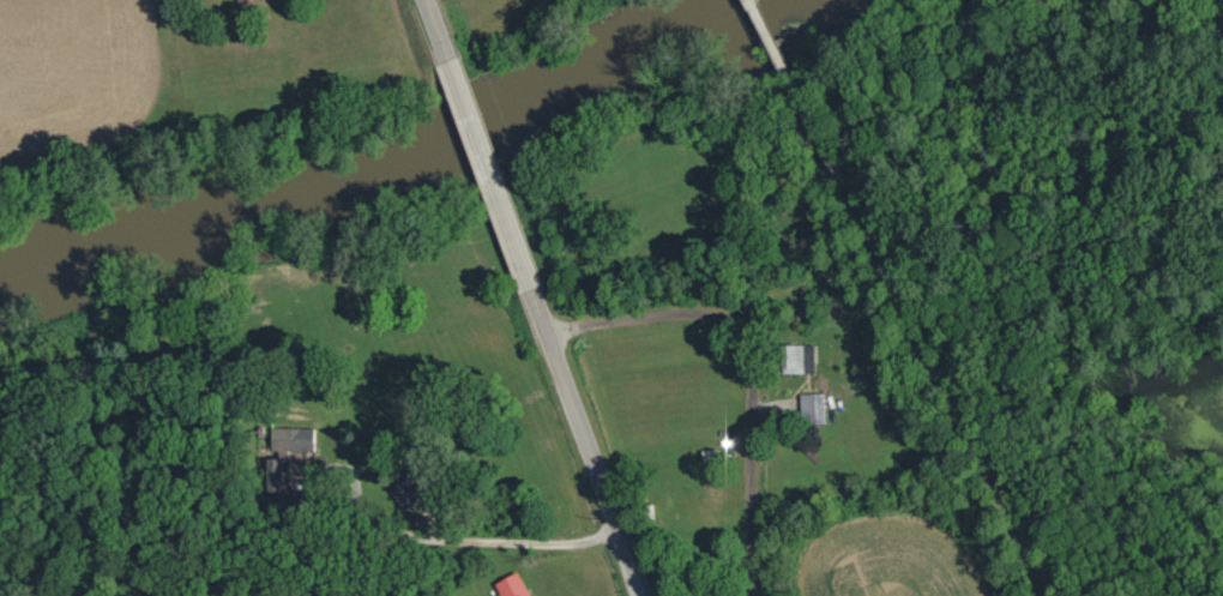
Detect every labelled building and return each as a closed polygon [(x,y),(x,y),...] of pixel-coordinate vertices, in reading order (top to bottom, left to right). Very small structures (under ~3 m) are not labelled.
[(813,345),(782,346),(782,374),(814,373),(813,345)] [(823,393),(799,394),(800,423),(824,422),(823,393)] [(270,454),(288,455),(288,451),(314,452),(314,429),(271,428),(270,454)] [(266,493),(287,494),(288,459),(260,459),(260,483),(267,484),(266,493)] [(518,571),(494,584),(500,595),(532,595),(518,571)]
